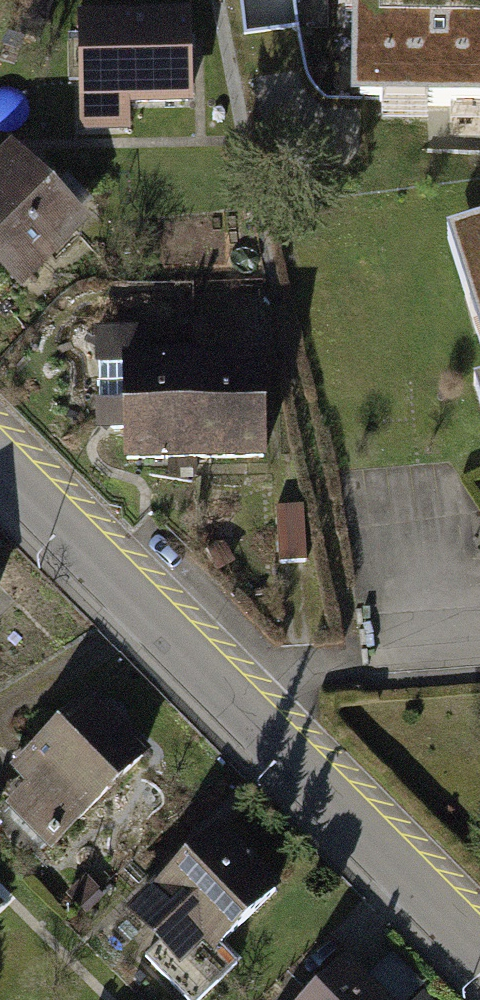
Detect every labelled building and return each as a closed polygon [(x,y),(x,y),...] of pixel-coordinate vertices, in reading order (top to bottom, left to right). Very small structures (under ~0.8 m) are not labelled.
[(360,102),(479,102),(479,0),(360,0),(360,102)] [(189,7),(76,9),(79,132),(130,130),(129,101),(191,99),(189,7)] [(0,166),(0,248),(25,274),(84,218),(18,149),(0,166)] [(479,339),(479,218),(447,228),(479,339)] [(147,325),(95,326),(96,414),(113,425),(128,425),(128,454),(197,454),(195,350),(147,351),(147,325)] [(264,349),(195,350),(197,454),(266,453),(264,349)] [(305,505),(277,506),(279,561),(308,560),(305,505)] [(27,782),(6,803),(49,846),(145,751),(88,693),(13,767),(27,782)] [(131,907),(163,939),(146,956),(190,999),(198,999),(241,958),(226,944),(282,889),(218,823),(131,907)] [(106,894),(92,882),(76,900),(89,912),(106,894)] [(305,999),(389,999),(348,959),(305,999)]
